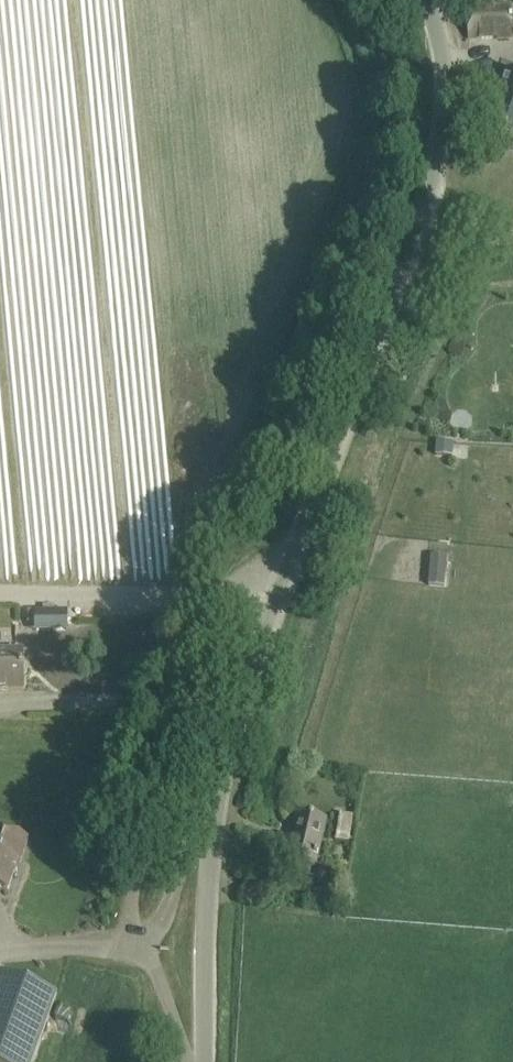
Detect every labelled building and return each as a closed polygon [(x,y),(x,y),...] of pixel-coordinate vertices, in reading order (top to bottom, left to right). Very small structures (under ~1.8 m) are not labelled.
[(491,37),(512,36),(512,5),(468,6),(469,38),(491,37)] [(487,128),(512,137),(512,72),(508,70),(487,128)] [(437,442),(436,453),(451,454),(452,443),(437,442)] [(430,573),(429,584),(444,585),(445,574),(430,573)] [(66,614),(35,615),(35,632),(66,632),(66,614)] [(1,690),(23,690),(23,651),(0,651),(0,690),(1,690)] [(326,818),(321,817),(299,812),(289,858),(315,865),(326,818)] [(351,815),(339,813),(335,841),(347,842),(351,815)] [(8,889),(16,869),(13,868),(16,860),(20,862),(28,839),(0,829),(0,886),(8,889)] [(0,972),(0,1061),(32,1061),(57,993),(0,972)]
